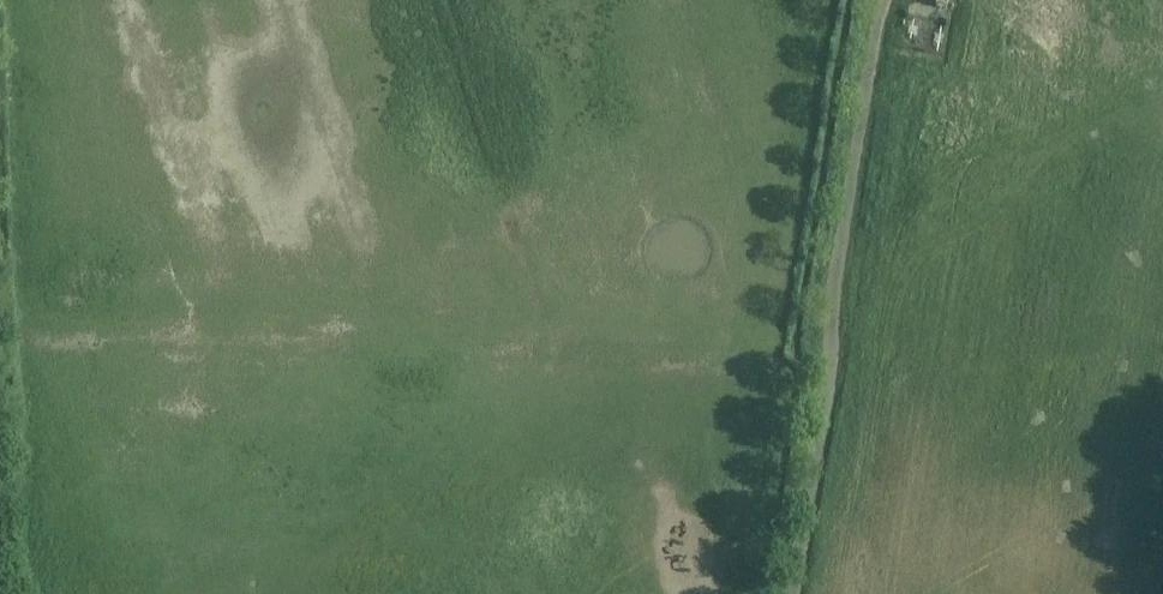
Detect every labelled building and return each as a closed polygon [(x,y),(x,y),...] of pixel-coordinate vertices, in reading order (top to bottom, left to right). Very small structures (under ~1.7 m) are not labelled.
[(947,9),(948,0),(937,0),(935,7),(947,9)]
